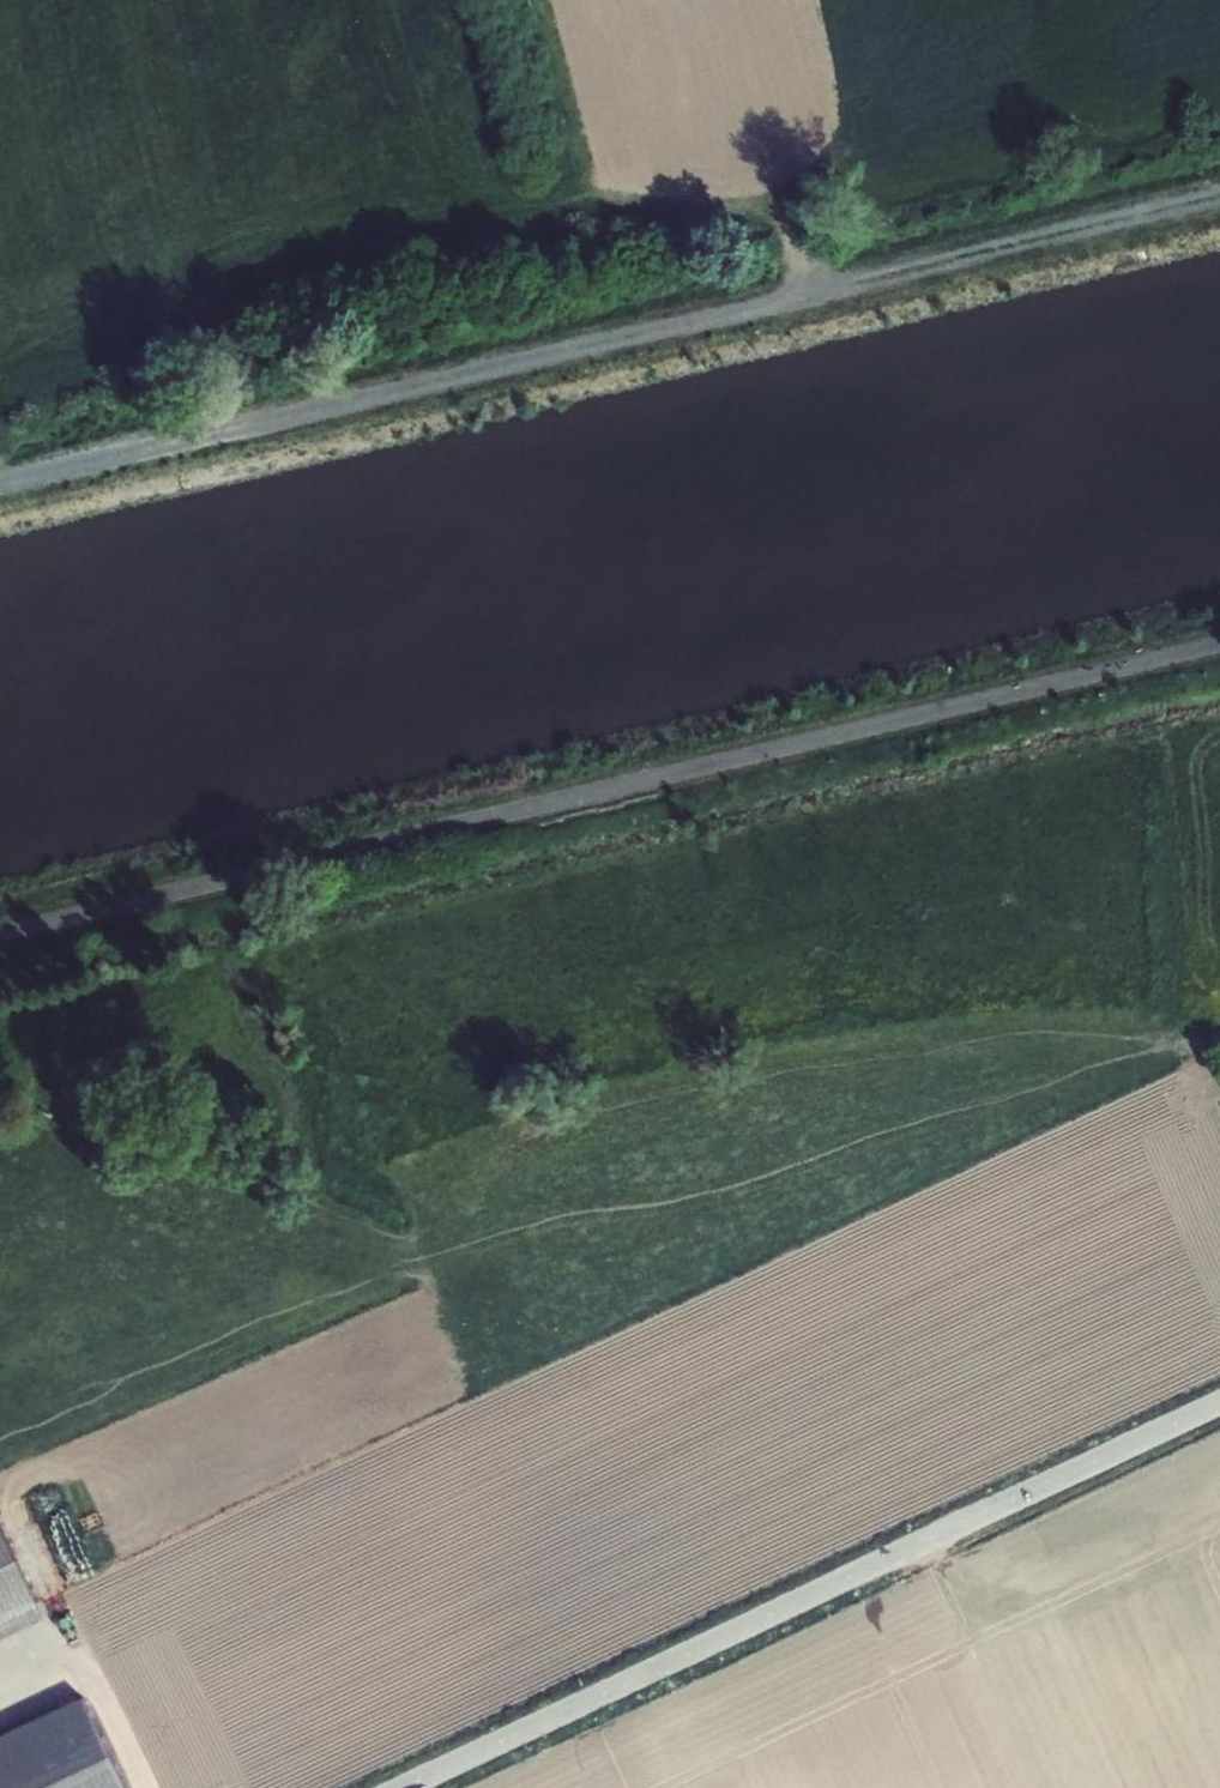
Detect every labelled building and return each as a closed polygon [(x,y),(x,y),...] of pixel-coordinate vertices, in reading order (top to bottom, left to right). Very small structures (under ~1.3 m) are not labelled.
[(39,1603),(0,1521),(0,1622),(39,1603)] [(84,1698),(0,1738),(0,1787),(127,1787),(84,1698)]
